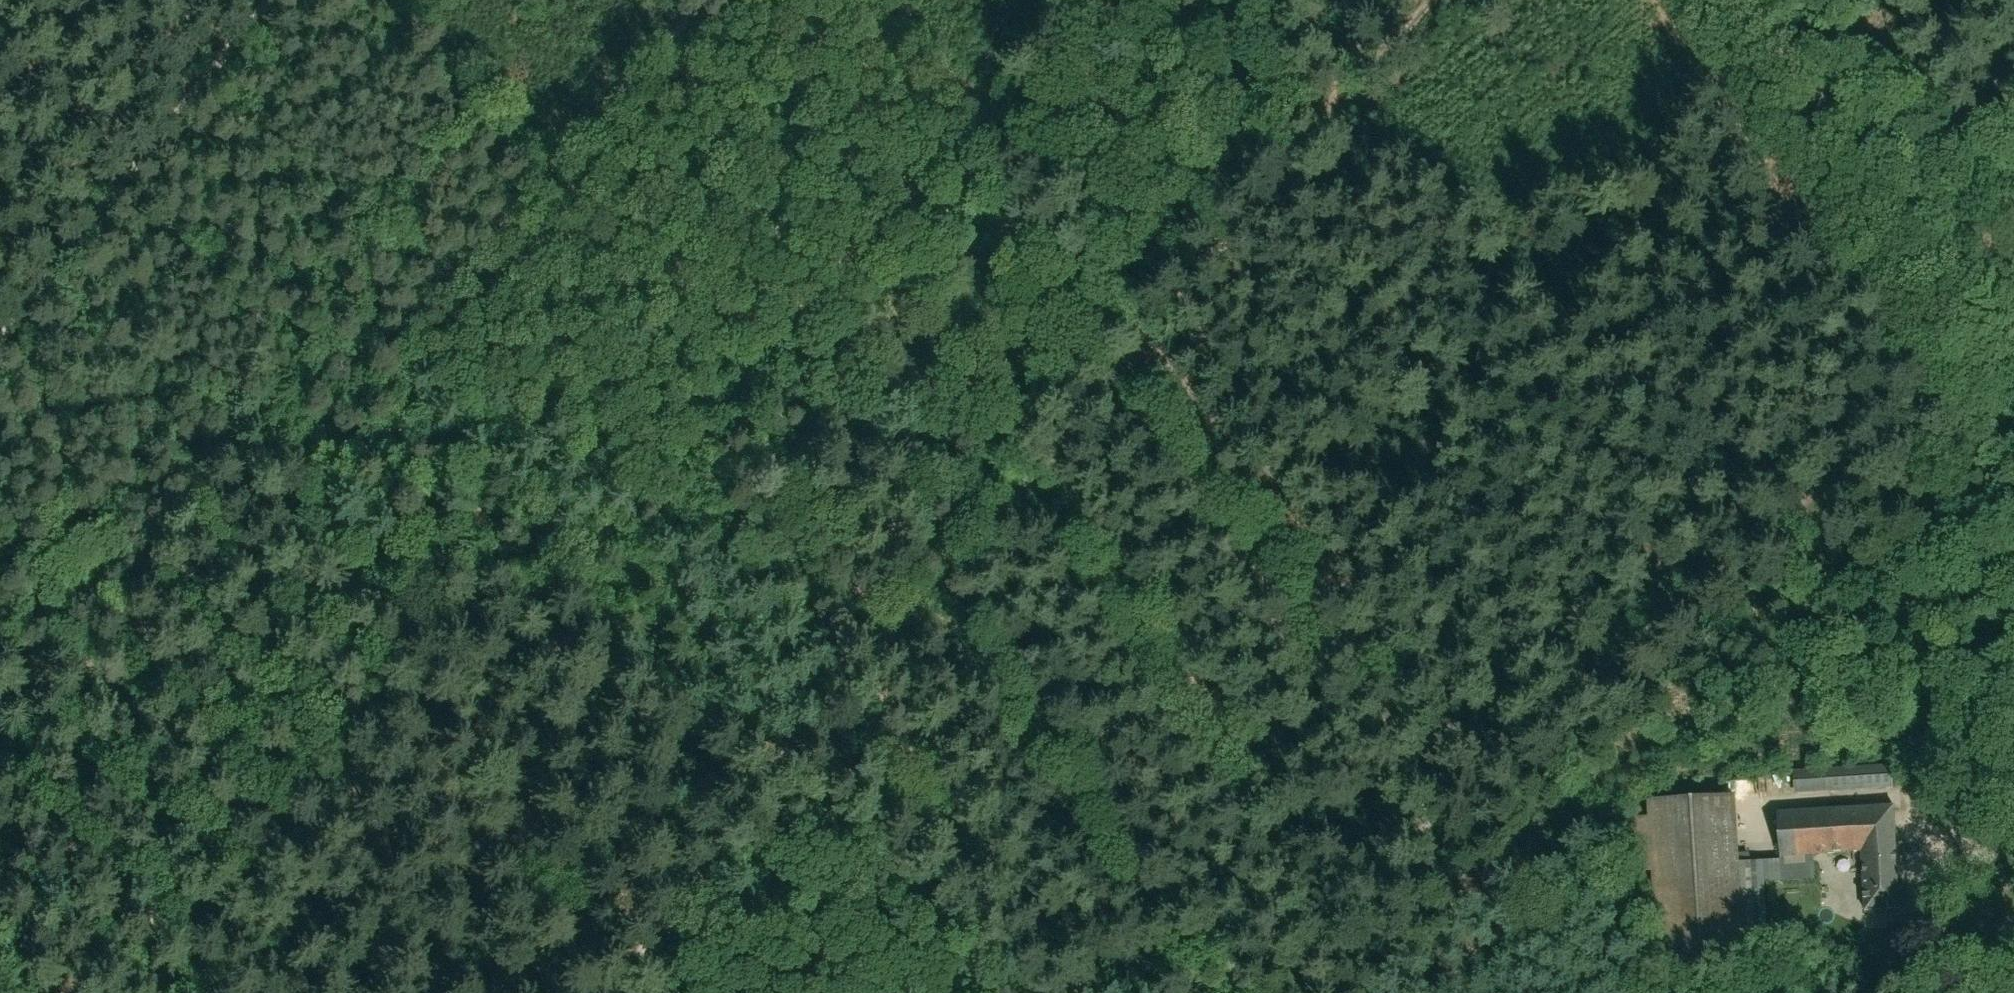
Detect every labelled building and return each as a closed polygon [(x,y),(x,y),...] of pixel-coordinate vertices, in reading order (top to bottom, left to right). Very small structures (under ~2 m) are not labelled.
[(1891,765),(1829,769),(1831,791),(1855,789),(1855,790),(1860,789),(1860,785),(1873,784),(1874,788),(1893,787),(1891,765)] [(1893,807),(1778,814),(1780,856),(1862,851),(1865,909),(1900,907),(1893,807)]
